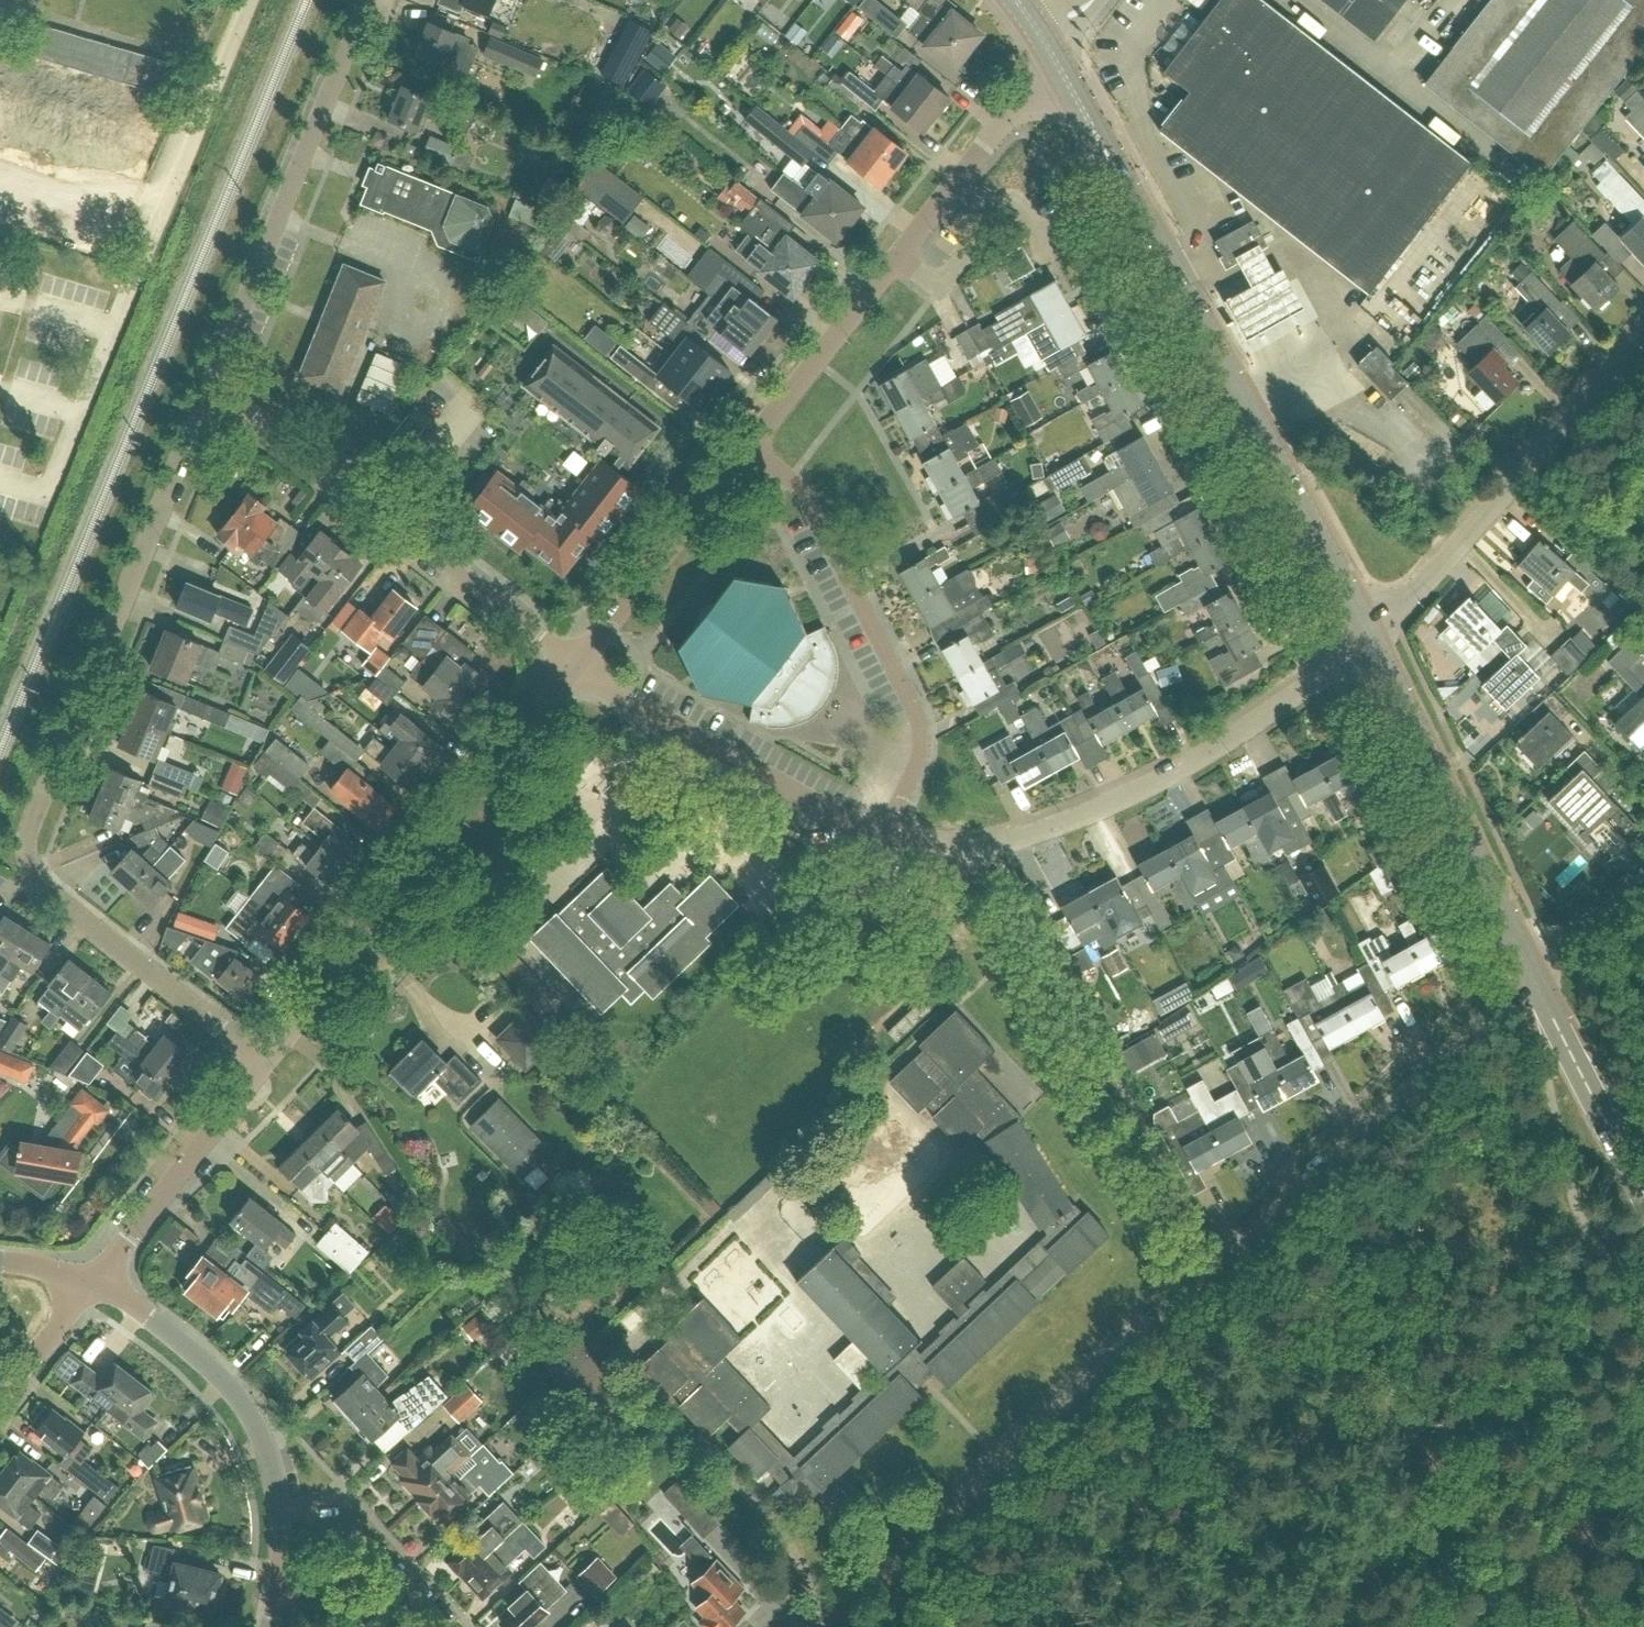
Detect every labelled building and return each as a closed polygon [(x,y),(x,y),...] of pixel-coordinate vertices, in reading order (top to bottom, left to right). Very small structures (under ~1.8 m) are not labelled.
[(438,2),(462,11),(465,4),(491,14),(496,0),(439,0),(438,2)] [(908,24),(878,0),(864,0),(859,6),(897,37),(908,24)] [(918,11),(921,13),(930,20),(968,50),(981,33),(952,10),(951,12),(942,5),(936,0),(927,0),(918,11)] [(1163,71),(1189,91),(1169,117),(1158,130),(1181,148),(1368,294),(1471,162),(1263,0),(1218,0),(1163,71)] [(1374,40),(1405,0),(1322,0),(1374,40)] [(1426,81),(1546,175),(1580,131),(1593,114),(1643,50),(1643,0),(1489,0),(1426,81)] [(921,13),(909,29),(926,42),(925,44),(955,67),(968,50),(930,20),(921,13)] [(651,30),(631,20),(603,74),(623,84),(651,30)] [(180,100),(194,69),(134,51),(32,22),(22,53),(123,83),(180,100)] [(466,76),(473,61),(461,57),(469,37),(430,22),(418,52),(443,62),(442,66),(466,76)] [(493,22),(488,32),(501,37),(506,27),(493,22)] [(785,35),(795,44),(803,34),(793,26),(785,35)] [(537,76),(545,58),(492,35),(484,54),(537,76)] [(672,55),(658,44),(646,58),(660,70),(672,55)] [(894,59),(905,68),(907,65),(913,70),(920,61),(903,48),(894,59)] [(894,81),(935,113),(949,96),(919,73),(918,75),(913,70),(907,65),(905,68),(903,70),(882,55),(875,64),(888,73),(886,75),(894,81)] [(24,65),(0,59),(0,86),(17,90),(24,65)] [(53,98),(60,72),(37,66),(31,92),(53,98)] [(655,105),(670,84),(650,70),(635,92),(655,105)] [(935,113),(894,81),(886,75),(874,91),(849,71),(841,81),(866,102),(874,108),(883,97),(894,105),(892,107),(922,130),(935,113)] [(858,111),(866,102),(841,81),(835,76),(827,86),(858,111)] [(85,77),(79,93),(98,100),(104,83),(85,77)] [(136,116),(142,91),(105,83),(99,108),(136,116)] [(429,96),(403,86),(390,118),(401,122),(399,126),(412,132),(414,128),(416,129),(417,128),(422,130),(428,116),(436,119),(438,113),(471,126),(479,107),(432,88),(431,91),(429,96)] [(675,109),(684,97),(670,87),(661,99),(675,109)] [(1640,93),(1627,105),(1632,110),(1628,114),(1643,132),(1643,97),(1640,93)] [(783,150),(796,135),(758,104),(745,119),(783,150)] [(851,134),(893,167),(906,151),(876,127),(875,128),(863,119),(861,121),(852,114),(842,127),(851,134)] [(1580,131),(1591,141),(1592,140),(1603,127),(1606,123),(1593,114),(1580,131)] [(805,124),(796,135),(830,162),(838,151),(805,124)] [(851,134),(842,127),(841,126),(829,142),(850,159),(849,161),(879,185),(893,167),(851,134)] [(469,169),(476,154),(431,135),(424,151),(469,169)] [(624,222),(645,196),(597,159),(576,185),(624,222)] [(1606,159),(1592,172),(1601,181),(1597,185),(1632,223),(1619,236),(1634,251),(1632,253),(1643,266),(1643,199),(1606,159)] [(488,206),(378,162),(375,170),(372,169),(365,185),(368,187),(361,203),(383,212),(384,211),(431,230),(438,245),(478,262),(495,221),(488,206)] [(807,189),(850,223),(864,206),(830,179),(830,180),(820,173),(806,162),(793,178),(807,189)] [(850,223),(807,189),(793,178),(788,174),(775,190),(804,213),(803,214),(837,240),(850,223)] [(577,235),(576,236),(582,240),(590,230),(583,225),(599,205),(578,188),(555,218),(559,221),(558,221),(577,235)] [(820,261),(787,235),(795,224),(761,197),(739,224),(754,236),(764,244),(764,245),(807,279),(820,261)] [(544,230),(551,211),(516,199),(509,218),(544,230)] [(1260,245),(1265,243),(1253,220),(1214,241),(1227,264),(1236,259),(1260,245)] [(1619,287),(1596,263),(1606,254),(1574,220),(1555,239),(1572,257),(1561,268),(1561,274),(1572,286),(1574,284),(1584,295),(1582,297),(1592,308),(1594,306),(1596,308),(1619,287)] [(558,260),(576,236),(577,235),(558,221),(553,228),(557,231),(544,249),(558,260)] [(1408,284),(1443,243),(1433,234),(1424,245),(1419,241),(1393,272),(1408,284)] [(807,279),(764,245),(764,244),(754,236),(742,251),(753,259),(751,261),(761,268),(760,269),(793,295),(807,279)] [(1277,276),(1260,245),(1236,259),(1254,293),(1226,308),(1247,346),(1307,313),(1284,272),(1277,276)] [(1007,271),(1029,257),(1023,246),(1000,259),(1005,267),(1007,271)] [(1029,257),(1007,271),(1013,282),(1036,269),(1029,257)] [(993,274),(1005,267),(1000,259),(989,265),(993,274)] [(341,391),(385,281),(345,264),(300,375),(341,391)] [(1549,352),(1571,332),(1551,312),(1562,302),(1533,271),(1516,287),(1529,300),(1526,302),(1539,315),(1526,327),(1535,337),(1533,340),(1544,351),(1546,349),(1549,352)] [(706,289),(763,334),(776,317),(742,291),(719,273),(706,289)] [(1479,276),(1459,292),(1477,316),(1497,300),(1479,276)] [(995,350),(1026,333),(1072,307),(1057,279),(1030,294),(1031,294),(1015,303),(1022,314),(1003,325),(1000,319),(983,328),(993,346),(995,350)] [(749,351),(763,334),(706,289),(705,290),(710,293),(688,321),(664,302),(663,302),(709,338),(718,327),(749,351)] [(709,339),(709,338),(663,302),(649,320),(680,344),(672,355),(687,366),(715,388),(730,369),(702,347),(688,336),(694,328),(709,339)] [(1057,365),(1084,350),(1078,339),(1087,334),(1072,307),(1026,333),(1041,359),(1051,354),(1057,365)] [(1478,324),(1463,338),(1476,352),(1482,359),(1469,371),(1498,401),(1518,382),(1503,366),(1507,362),(1495,349),(1508,337),(1487,315),(1478,324)] [(968,329),(981,353),(993,346),(983,328),(980,322),(968,329)] [(970,359),(981,353),(968,329),(957,335),(970,359)] [(618,342),(609,335),(599,347),(608,354),(618,342)] [(641,380),(651,367),(622,344),(612,357),(641,380)] [(1401,389),(1408,382),(1391,365),(1393,363),(1377,345),(1367,355),(1357,364),(1390,399),(1401,389)] [(577,554),(583,546),(592,534),(599,539),(639,488),(617,470),(624,462),(629,466),(631,463),(632,463),(644,448),(645,448),(645,447),(644,447),(657,431),(656,431),(659,428),(554,346),(552,349),(551,349),(539,365),(538,364),(538,365),(539,365),(526,381),(527,381),(524,384),(600,443),(597,447),(600,449),(599,450),(602,452),(602,451),(605,454),(608,450),(618,457),(611,466),(603,460),(568,505),(559,498),(559,499),(560,500),(556,505),(550,500),(551,499),(550,498),(542,508),(529,497),(536,488),(524,479),(517,488),(497,473),(469,509),(520,549),(526,542),(563,572),(577,554)] [(1103,391),(1129,377),(1113,349),(1091,362),(1084,350),(1057,365),(1064,378),(1088,364),(1098,383),(1092,386),(1091,384),(1077,392),(1083,403),(1103,391)] [(387,411),(407,362),(376,350),(357,399),(387,411)] [(715,388),(687,366),(672,355),(657,374),(700,407),(715,388)] [(922,396),(941,385),(933,369),(926,358),(906,369),(880,383),(896,411),(922,396)] [(920,448),(944,435),(927,405),(933,401),(935,404),(947,397),(949,402),(965,394),(967,388),(960,375),(941,385),(922,396),(896,411),(911,439),(914,437),(920,448)] [(1129,377),(1103,391),(1113,410),(1107,413),(1106,411),(1092,419),(1098,430),(1097,430),(1104,442),(1132,427),(1125,415),(1144,404),(1129,377)] [(939,489),(965,474),(957,460),(970,453),(968,450),(980,443),(967,421),(944,435),(920,448),(926,460),(923,461),(939,489)] [(1105,492),(1113,488),(1133,477),(1159,462),(1143,435),(1106,456),(1104,461),(1110,470),(1097,478),(1105,492)] [(1056,489),(1090,470),(1082,455),(1048,475),(1052,481),(1056,489)] [(1159,462),(1133,477),(1113,488),(1123,504),(1129,515),(1136,527),(1138,525),(1161,511),(1155,501),(1174,490),(1159,462)] [(992,511),(1015,499),(1008,486),(980,501),(970,483),(977,480),(977,482),(991,474),(985,463),(965,474),(939,489),(954,517),(964,511),(970,521),(991,510),(992,511)] [(287,553),(293,545),(293,544),(302,533),(291,524),(287,530),(261,510),(265,504),(250,492),(234,513),(287,553)] [(991,510),(970,521),(978,535),(1022,511),(1015,499),(992,511),(991,510)] [(1180,516),(1173,505),(1161,511),(1138,525),(1145,536),(1153,531),(1153,532),(1175,520),(1183,534),(1149,553),(1157,565),(1170,558),(1190,547),(1216,532),(1201,505),(1180,516)] [(277,566),(287,553),(234,513),(218,533),(234,545),(238,539),(267,561),(269,560),(277,566)] [(304,594),(341,547),(321,531),(304,553),(293,545),(287,553),(277,566),(296,580),(292,585),(304,594)] [(1180,603),(1216,583),(1210,572),(1231,560),(1216,532),(1190,547),(1200,565),(1194,569),(1192,567),(1179,574),(1182,580),(1156,595),(1165,611),(1180,602),(1180,603)] [(1565,561),(1540,539),(1518,564),(1534,578),(1527,586),(1547,603),(1554,595),(1567,580),(1576,588),(1579,590),(1602,600),(1612,588),(1591,571),(1594,568),(1574,550),(1565,561)] [(341,547),(304,594),(325,610),(337,594),(340,591),(361,563),(341,547)] [(915,600),(940,585),(930,567),(937,563),(938,565),(952,558),(945,547),(925,558),(925,557),(899,572),(915,600)] [(1032,571),(1047,570),(1046,557),(1031,558),(1032,571)] [(939,636),(982,612),(982,611),(992,605),(986,595),(983,597),(976,586),(976,577),(972,570),(968,570),(940,585),(915,600),(930,627),(933,625),(939,636)] [(807,633),(803,626),(784,585),(734,575),(679,646),(700,692),(753,703),(749,721),(766,724),(773,725),(781,725),(788,724),(795,723),(802,720),(808,717),(814,713),(812,710),(829,689),(831,691),(834,684),(836,677),(836,669),(836,662),(835,655),(834,648),(831,641),(824,625),(807,633)] [(214,610),(248,625),(254,610),(220,595),(220,594),(188,581),(177,605),(210,619),(214,610)] [(1201,643),(1220,632),(1246,617),(1231,590),(1223,594),(1216,583),(1180,603),(1187,615),(1205,605),(1215,623),(1209,627),(1208,625),(1194,633),(1201,643)] [(360,610),(345,630),(370,649),(385,630),(392,636),(416,605),(394,589),(372,618),(360,610)] [(1502,649),(1517,634),(1508,624),(1511,621),(1501,609),(1491,618),(1470,596),(1446,618),(1478,653),(1493,639),(1502,649)] [(263,618),(273,610),(263,598),(253,606),(263,618)] [(348,600),(333,621),(345,630),(360,610),(348,600)] [(995,634),(982,612),(939,636),(945,647),(942,649),(958,676),(983,662),(973,643),(980,640),(981,642),(995,634)] [(1246,617),(1220,632),(1231,650),(1225,654),(1223,652),(1210,660),(1225,686),(1264,664),(1255,649),(1262,645),(1246,617)] [(902,643),(922,633),(917,623),(897,633),(902,643)] [(482,673),(469,662),(477,652),(447,628),(437,641),(416,624),(402,642),(423,659),(466,694),(482,673)] [(259,625),(254,636),(261,639),(256,652),(259,654),(274,634),(259,625)] [(225,640),(256,652),(261,639),(254,636),(230,626),(225,640)] [(222,653),(250,665),(256,652),(225,640),(220,651),(206,646),(206,645),(167,629),(152,667),(186,680),(193,661),(215,670),(222,653)] [(1571,638),(1588,656),(1598,647),(1581,629),(1571,638)] [(284,683),(312,648),(293,633),(265,668),(284,683)] [(1517,634),(1502,649),(1511,658),(1483,685),(1505,709),(1540,677),(1518,653),(1527,645),(1517,634)] [(1588,656),(1571,638),(1571,637),(1561,646),(1579,665),(1589,656),(1588,656)] [(983,662),(958,676),(965,689),(959,692),(967,706),(974,702),(981,714),(1021,692),(1014,680),(999,689),(989,671),(995,667),(996,669),(1027,652),(1020,641),(983,662)] [(377,675),(398,692),(405,682),(384,665),(391,657),(378,646),(363,664),(377,675)] [(1569,675),(1579,665),(1561,646),(1551,656),(1569,675)] [(1115,701),(1130,728),(1158,712),(1152,702),(1162,697),(1136,651),(1125,657),(1142,687),(1129,694),(1116,670),(1102,678),(1104,682),(1115,701)] [(1641,654),(1627,668),(1641,683),(1643,686),(1643,657),(1641,654)] [(1168,656),(1147,663),(1153,680),(1174,673),(1168,656)] [(450,714),(466,694),(423,659),(411,673),(440,696),(435,702),(450,714)] [(285,685),(297,695),(299,691),(309,699),(330,692),(299,668),(285,685)] [(377,675),(366,688),(387,704),(398,692),(377,675)] [(132,716),(172,733),(177,721),(172,718),(178,704),(143,690),(132,716)] [(1130,728),(1115,701),(1097,711),(1094,705),(1096,704),(1089,691),(1078,697),(1083,708),(1071,714),(1085,739),(1097,733),(1102,743),(1130,728)] [(1538,767),(1572,734),(1559,721),(1569,711),(1552,692),(1533,710),(1541,719),(1515,743),(1538,767)] [(180,709),(225,727),(230,713),(186,695),(180,709)] [(292,709),(342,748),(345,750),(353,739),(311,706),(317,698),(309,700),(303,695),(292,709)] [(1643,742),(1643,697),(1615,724),(1637,748),(1643,742)] [(1085,739),(1071,714),(1059,721),(1061,723),(1050,729),(1037,706),(1021,715),(1027,725),(1038,745),(1052,771),(1080,755),(1074,745),(1085,739)] [(399,743),(427,765),(443,745),(415,722),(414,723),(396,708),(386,721),(405,735),(399,743)] [(167,745),(172,733),(132,716),(121,743),(156,758),(162,743),(167,745)] [(1052,771),(1038,745),(1019,755),(1016,749),(1018,748),(1010,734),(999,740),(983,749),(1001,782),(1017,773),(1024,786),(1052,771)] [(427,765),(399,743),(393,750),(374,736),(364,748),(383,763),(410,785),(427,765)] [(267,750),(301,777),(311,765),(276,738),(267,750)] [(378,826),(395,805),(361,778),(369,769),(345,750),(342,748),(333,759),(347,770),(332,788),(351,803),(350,803),(378,826)] [(1320,763),(1334,789),(1352,779),(1356,786),(1354,787),(1361,800),(1372,794),(1361,774),(1362,773),(1348,748),(1320,763)] [(291,790),(301,777),(267,750),(253,767),(267,778),(270,774),(291,790)] [(1577,819),(1614,857),(1632,840),(1641,831),(1592,780),(1603,770),(1585,751),(1565,769),(1574,777),(1548,801),(1571,825),(1577,819)] [(185,784),(185,785),(190,787),(196,774),(159,759),(154,772),(185,784)] [(1292,778),(1298,788),(1287,794),(1300,817),(1310,812),(1306,804),(1325,794),(1328,800),(1327,801),(1334,815),(1345,809),(1334,789),(1320,763),(1292,778)] [(156,805),(157,802),(147,799),(150,791),(150,788),(138,784),(140,779),(111,767),(101,792),(142,808),(145,801),(156,805)] [(180,797),(185,785),(185,784),(154,772),(149,784),(180,797)] [(196,774),(190,787),(198,791),(204,778),(196,774)] [(224,778),(220,787),(236,793),(239,784),(224,778)] [(1270,790),(1243,805),(1257,831),(1268,852),(1281,844),(1287,854),(1312,840),(1310,835),(1300,817),(1287,794),(1276,800),(1270,790)] [(91,817),(119,829),(126,812),(140,817),(146,830),(156,826),(156,827),(170,821),(168,816),(176,812),(175,810),(164,805),(163,804),(157,802),(156,805),(145,801),(142,808),(101,792),(91,817)] [(221,827),(231,806),(211,798),(201,819),(221,827)] [(1268,852),(1257,831),(1243,805),(1215,821),(1221,831),(1211,836),(1230,872),(1240,867),(1229,847),(1243,839),(1251,853),(1249,854),(1256,867),(1272,858),(1268,852)] [(321,845),(347,866),(361,848),(345,836),(348,833),(315,807),(303,821),(313,829),(314,829),(327,838),(321,845)] [(192,821),(183,831),(193,841),(201,825),(192,821)] [(138,847),(149,843),(151,846),(161,855),(170,845),(160,836),(156,827),(156,826),(146,830),(134,836),(138,847)] [(276,862),(287,849),(266,832),(255,845),(276,862)] [(1193,833),(1166,848),(1180,874),(1191,894),(1196,903),(1236,882),(1230,872),(1211,836),(1199,843),(1193,833)] [(1376,865),(1400,851),(1393,839),(1369,853),(1376,865)] [(1640,848),(1632,840),(1614,857),(1612,859),(1620,867),(1640,848)] [(347,866),(321,845),(316,853),(302,842),(293,853),(307,864),(304,866),(315,875),(317,872),(333,885),(347,866)] [(218,870),(230,852),(216,843),(204,860),(218,870)] [(152,906),(172,883),(163,875),(182,855),(170,845),(161,855),(162,856),(153,866),(152,865),(132,888),(152,906)] [(132,888),(152,865),(132,847),(112,870),(132,888)] [(1144,874),(1133,879),(1161,929),(1171,923),(1153,889),(1171,879),(1175,885),(1173,886),(1180,900),(1185,908),(1196,903),(1191,894),(1180,874),(1166,848),(1138,863),(1144,874)] [(1395,887),(1388,874),(1407,863),(1400,851),(1376,865),(1377,866),(1370,871),(1382,894),(1395,887)] [(1316,903),(1338,891),(1323,865),(1302,877),(1316,903)] [(252,895),(297,930),(310,914),(296,902),(300,897),(290,889),(296,882),(275,866),(266,877),(252,895)] [(643,908),(625,889),(620,884),(622,882),(608,866),(558,913),(557,911),(530,937),(601,1012),(629,986),(624,981),(631,974),(653,997),(712,941),(707,935),(740,904),(711,873),(686,897),(671,881),(643,908)] [(1116,875),(1089,891),(1103,917),(1115,938),(1142,922),(1136,911),(1147,905),(1160,929),(1161,929),(1133,879),(1122,885),(1116,875)] [(1066,916),(1053,923),(1067,949),(1080,942),(1075,932),(1094,922),(1097,928),(1095,929),(1105,946),(1116,940),(1115,938),(1103,917),(1089,891),(1061,906),(1066,916)] [(283,948),(297,930),(252,895),(237,913),(226,928),(249,946),(258,936),(265,941),(269,937),(283,948)] [(176,926),(216,940),(220,926),(181,913),(176,926)] [(1,971),(28,929),(5,915),(0,923),(0,973),(1,971)] [(1410,945),(1424,971),(1458,952),(1449,935),(1442,938),(1437,930),(1418,940),(1415,934),(1417,932),(1410,919),(1398,925),(1410,945)] [(163,938),(177,949),(190,932),(168,925),(163,938)] [(0,973),(0,990),(3,991),(10,979),(12,981),(23,963),(34,970),(51,944),(28,929),(1,971),(0,973)] [(1424,971),(1410,945),(1391,955),(1388,948),(1390,947),(1382,934),(1371,940),(1376,949),(1365,955),(1384,990),(1395,984),(1396,986),(1424,971)] [(261,976),(237,957),(242,950),(208,939),(192,960),(212,976),(216,972),(220,975),(218,977),(244,998),(261,976)] [(541,1010),(557,995),(506,942),(490,957),(541,1010)] [(1078,974),(1094,965),(1084,947),(1069,956),(1078,974)] [(1115,975),(1126,969),(1116,949),(1104,956),(1115,975)] [(1373,995),(1384,990),(1365,955),(1364,955),(1370,966),(1359,972),(1369,992),(1352,1001),(1348,995),(1351,994),(1343,980),(1332,986),(1334,991),(1343,1006),(1358,1032),(1385,1017),(1373,995)] [(59,1015),(91,975),(69,958),(50,982),(52,984),(39,1001),(50,1010),(41,1021),(50,1028),(60,1016),(59,1015)] [(1339,979),(1353,968),(1347,959),(1332,970),(1339,979)] [(1241,970),(1230,977),(1236,988),(1248,982),(1241,970)] [(59,1015),(60,1016),(81,1032),(93,1015),(93,1016),(112,992),(91,975),(59,1015)] [(1358,1032),(1343,1006),(1334,991),(1319,999),(1307,978),(1284,990),(1298,1017),(1299,1016),(1313,1041),(1323,1036),(1329,1048),(1358,1032)] [(1161,1013),(1174,1006),(1168,993),(1154,1001),(1161,1013)] [(922,1001),(889,1033),(898,1042),(932,1010),(922,1001)] [(527,1067),(557,1038),(527,1008),(498,1037),(527,1067)] [(703,1296),(672,1326),(665,1332),(670,1337),(637,1369),(665,1399),(674,1391),(683,1401),(679,1405),(708,1435),(727,1418),(742,1433),(729,1446),(758,1477),(768,1468),(782,1483),(779,1486),(803,1511),(824,1490),(821,1487),(919,1394),(912,1386),(931,1368),(947,1384),(1108,1231),(1088,1211),(1085,1214),(1075,1204),(1073,1206),(1019,1120),(1022,1117),(975,1069),(994,1050),(954,1010),(917,1045),(922,1050),(888,1082),(917,1112),(926,1103),(935,1112),(931,1116),(961,1146),(977,1131),(985,1140),(1039,1228),(1043,1226),(1048,1233),(986,1292),(983,1289),(969,1303),(971,1305),(969,1307),(963,1301),(986,1280),(964,1256),(933,1285),(961,1315),(956,1319),(954,1317),(940,1330),(942,1333),(920,1353),(913,1346),(920,1340),(848,1263),(860,1252),(845,1236),(834,1246),(833,1245),(797,1279),(852,1338),(853,1338),(855,1340),(834,1359),(861,1387),(881,1368),(884,1371),(869,1386),(867,1384),(852,1397),(855,1399),(839,1414),(837,1412),(823,1425),(825,1427),(794,1457),(758,1420),(771,1407),(722,1356),(742,1338),(703,1296)] [(1300,1048),(1313,1041),(1299,1016),(1298,1017),(1287,1023),(1300,1048)] [(8,1050),(26,1023),(16,1017),(0,1042),(0,1044),(8,1050)] [(136,1028),(128,1022),(120,1032),(174,1073),(191,1052),(188,1050),(192,1046),(182,1038),(178,1043),(167,1033),(156,1047),(146,1038),(148,1035),(137,1027),(136,1028)] [(1164,1040),(1175,1034),(1169,1023),(1158,1029),(1164,1040)] [(1270,1030),(1259,1036),(1266,1047),(1277,1067),(1291,1093),(1319,1078),(1304,1052),(1286,1063),(1282,1056),(1284,1055),(1277,1041),(1270,1030)] [(141,1066),(133,1076),(144,1085),(141,1089),(151,1097),(154,1093),(157,1095),(174,1073),(120,1032),(112,1043),(141,1066)] [(1123,1052),(1132,1068),(1147,1060),(1150,1065),(1165,1056),(1154,1036),(1123,1052)] [(446,1061),(423,1038),(392,1068),(404,1080),(401,1084),(412,1096),(432,1077),(458,1103),(482,1080),(455,1052),(446,1061)] [(65,1074),(83,1050),(71,1040),(49,1067),(65,1074)] [(1239,1063),(1226,1070),(1237,1089),(1249,1111),(1261,1105),(1263,1109),(1291,1093),(1277,1067),(1266,1047),(1249,1056),(1238,1062),(1239,1063)] [(32,1064),(0,1051),(0,1073),(25,1083),(32,1064)] [(89,1083),(103,1065),(87,1052),(69,1075),(89,1083)] [(1202,1080),(1187,1088),(1198,1110),(1199,1109),(1210,1128),(1225,1155),(1252,1140),(1240,1116),(1249,1111),(1237,1089),(1225,1095),(1228,1101),(1217,1107),(1214,1101),(1202,1080)] [(105,1105),(83,1089),(72,1103),(74,1104),(43,1145),(24,1141),(22,1148),(20,1148),(19,1150),(10,1143),(0,1156),(0,1162),(44,1195),(59,1176),(75,1179),(80,1151),(71,1150),(105,1105)] [(522,1177),(550,1149),(499,1097),(471,1125),(522,1177)] [(358,1128),(339,1108),(319,1127),(341,1149),(352,1161),(368,1145),(386,1173),(397,1166),(368,1121),(358,1128)] [(1172,1124),(1160,1130),(1167,1142),(1167,1143),(1181,1169),(1193,1163),(1197,1170),(1225,1155),(1210,1128),(1199,1109),(1198,1110),(1183,1118),(1172,1124)] [(333,1179),(352,1161),(341,1149),(319,1127),(300,1146),(321,1167),(333,1179)] [(327,1185),(333,1179),(321,1167),(300,1146),(281,1165),(311,1196),(311,1201),(327,1202),(327,1185)] [(1250,1197),(1236,1193),(1241,1175),(1213,1167),(1198,1218),(1241,1230),(1250,1197)] [(271,1204),(286,1213),(292,1204),(278,1194),(271,1204)] [(285,1247),(296,1234),(284,1224),(284,1223),(250,1196),(231,1221),(265,1248),(273,1238),(285,1247)] [(390,1233),(402,1221),(387,1204),(374,1216),(390,1233)] [(327,1233),(360,1262),(369,1252),(336,1222),(327,1233)] [(350,1273),(360,1262),(327,1233),(316,1245),(350,1273)] [(203,1302),(225,1274),(222,1271),(234,1256),(214,1241),(189,1274),(191,1275),(182,1286),(203,1302)] [(256,1245),(248,1256),(262,1266),(270,1256),(256,1245)] [(223,1317),(232,1306),(234,1307),(246,1290),(271,1309),(286,1290),(246,1259),(231,1278),(225,1274),(203,1302),(223,1317)] [(345,1292),(333,1303),(345,1316),(356,1306),(345,1292)] [(281,1305),(297,1317),(306,1305),(290,1293),(281,1305)] [(330,1363),(342,1352),(329,1338),(348,1320),(345,1316),(333,1303),(283,1347),(310,1377),(328,1361),(330,1363)] [(474,1339),(493,1323),(483,1310),(463,1326),(474,1339)] [(383,1336),(373,1324),(346,1348),(357,1360),(367,1351),(383,1336)] [(605,1450),(639,1427),(640,1426),(587,1348),(576,1330),(540,1354),(605,1450)] [(377,1388),(388,1374),(367,1351),(357,1360),(351,1366),(360,1376),(335,1399),(336,1400),(332,1402),(345,1416),(344,1417),(349,1421),(381,1392),(377,1388)] [(57,1368),(70,1378),(81,1364),(68,1354),(57,1368)] [(74,1381),(108,1408),(133,1376),(113,1361),(99,1379),(84,1367),(74,1381)] [(133,1376),(108,1408),(143,1435),(154,1421),(139,1410),(153,1392),(133,1376)] [(381,1392),(349,1421),(350,1422),(362,1434),(361,1435),(365,1439),(366,1439),(368,1441),(371,1438),(372,1440),(397,1417),(409,1431),(447,1396),(429,1376),(405,1393),(390,1403),(381,1392)] [(460,1422),(484,1400),(468,1382),(444,1404),(460,1422)] [(67,1455),(60,1464),(81,1480),(89,1487),(96,1492),(105,1482),(95,1475),(83,1465),(83,1464),(81,1461),(92,1448),(80,1438),(85,1431),(72,1420),(69,1423),(52,1409),(35,1430),(67,1455)] [(422,1501),(453,1472),(446,1465),(469,1444),(459,1433),(455,1437),(452,1434),(434,1451),(430,1447),(417,1459),(408,1450),(395,1462),(407,1475),(402,1479),(422,1501)] [(168,1449),(158,1440),(152,1446),(149,1443),(136,1455),(150,1468),(168,1449)] [(436,1516),(444,1509),(448,1514),(472,1493),(471,1492),(479,1485),(489,1496),(491,1495),(514,1474),(502,1461),(500,1463),(484,1445),(453,1472),(422,1501),(436,1516)] [(3,1471),(34,1496),(40,1489),(52,1498),(63,1484),(51,1475),(52,1473),(38,1463),(36,1465),(19,1451),(3,1471)] [(159,1533),(168,1530),(173,1529),(207,1519),(191,1465),(158,1475),(167,1507),(155,1510),(149,1513),(146,1520),(148,1528),(154,1532),(159,1533)] [(34,1496),(3,1471),(0,1475),(0,1502),(5,1505),(3,1508),(17,1519),(17,1518),(29,1527),(41,1512),(29,1503),(34,1496)] [(688,1519),(704,1505),(680,1480),(665,1493),(688,1519)] [(523,1521),(504,1500),(499,1504),(501,1506),(485,1521),(483,1519),(445,1554),(454,1564),(451,1566),(460,1575),(462,1573),(464,1575),(492,1550),(523,1521)] [(611,1500),(598,1512),(622,1537),(635,1524),(611,1500)] [(671,1534),(655,1517),(645,1526),(661,1543),(671,1534)] [(492,1550),(464,1575),(483,1596),(511,1571),(506,1565),(526,1546),(534,1555),(546,1545),(523,1521),(492,1550)] [(69,1569),(76,1555),(41,1529),(32,1542),(69,1569)] [(701,1567),(713,1556),(692,1534),(680,1545),(701,1567)] [(7,1559),(13,1552),(10,1549),(10,1548),(0,1540),(0,1553),(7,1559)] [(220,1573),(172,1561),(175,1548),(154,1542),(148,1568),(169,1573),(170,1569),(174,1570),(167,1600),(173,1601),(171,1607),(186,1610),(187,1605),(211,1611),(217,1588),(220,1588),(223,1576),(220,1575),(220,1573)] [(49,1558),(31,1544),(21,1556),(39,1570),(49,1558)] [(596,1596),(618,1575),(599,1555),(577,1576),(596,1596)] [(744,1611),(732,1598),(744,1586),(717,1558),(692,1581),(706,1596),(697,1605),(707,1614),(699,1621),(705,1626),(728,1626),(744,1611)] [(549,1611),(546,1608),(567,1589),(541,1560),(519,1581),(527,1589),(511,1604),(515,1609),(502,1621),(507,1626),(528,1626),(533,1623),(534,1625),(549,1611)] [(79,1573),(75,1588),(97,1593),(101,1578),(79,1573)] [(5,1626),(11,1626),(17,1619),(0,1606),(0,1623),(5,1626)] [(161,1621),(147,1618),(145,1626),(159,1626),(161,1621)]
